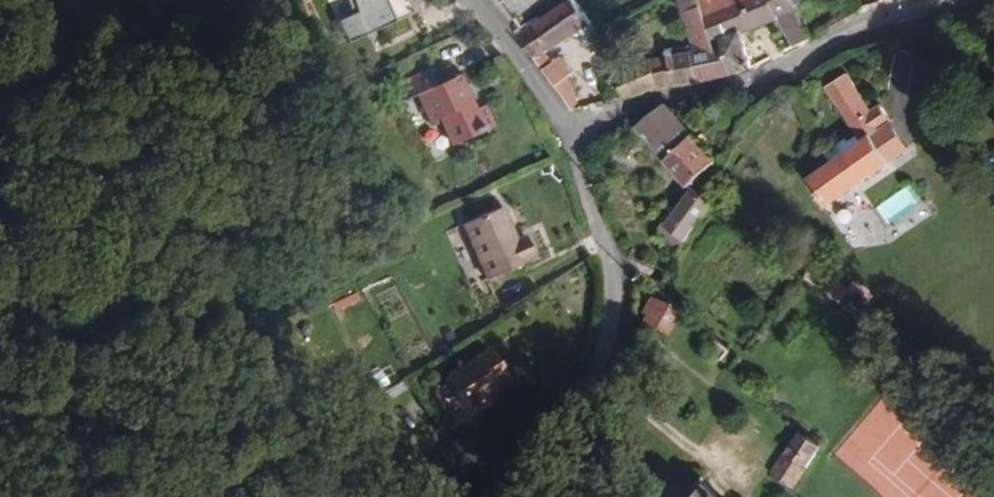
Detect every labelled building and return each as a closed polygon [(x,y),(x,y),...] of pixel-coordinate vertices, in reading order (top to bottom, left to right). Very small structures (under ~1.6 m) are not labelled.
[(677,0),(668,0),(659,4),(664,15),(667,13),(670,19),(671,19),(676,31),(688,26),(677,0)] [(771,0),(677,0),(688,26),(710,75),(711,79),(740,68),(723,37),(758,17),(776,47),(793,36),(775,6),(771,0)] [(513,64),(563,29),(546,4),(496,38),(497,41),(513,64)] [(710,75),(688,26),(676,31),(664,36),(670,51),(665,53),(676,83),(710,75)] [(676,83),(665,53),(642,58),(596,78),(602,100),(664,85),(676,83)] [(585,66),(581,58),(572,63),(578,73),(585,66)] [(543,82),(548,78),(533,62),(519,71),(549,112),(566,108),(543,82)] [(430,114),(430,111),(432,109),(434,108),(419,83),(415,86),(418,91),(405,99),(402,93),(397,96),(387,79),(356,97),(366,114),(379,107),(395,133),(404,128),(418,153),(457,131),(446,112),(438,116),(436,117),(433,118),(430,114)] [(405,99),(418,91),(415,86),(402,93),(405,99)] [(794,228),(852,174),(831,148),(850,131),(837,113),(827,121),(800,87),(782,99),(817,150),(821,156),(792,181),(772,201),(794,228)] [(438,116),(434,108),(432,109),(430,111),(430,114),(433,118),(436,117),(438,116)] [(687,176),(637,125),(619,130),(607,142),(663,200),(687,176)] [(870,157),(850,131),(831,148),(852,174),(870,157)] [(865,228),(888,206),(876,194),(853,214),(865,228)] [(657,274),(690,230),(671,208),(668,210),(635,254),(657,274)] [(507,259),(497,239),(487,244),(472,214),(435,232),(461,285),(499,267),(498,263),(507,259)] [(641,359),(657,337),(640,324),(631,335),(626,332),(619,342),(641,359)] [(478,377),(460,353),(426,378),(449,408),(469,394),(464,387),(478,377)]
